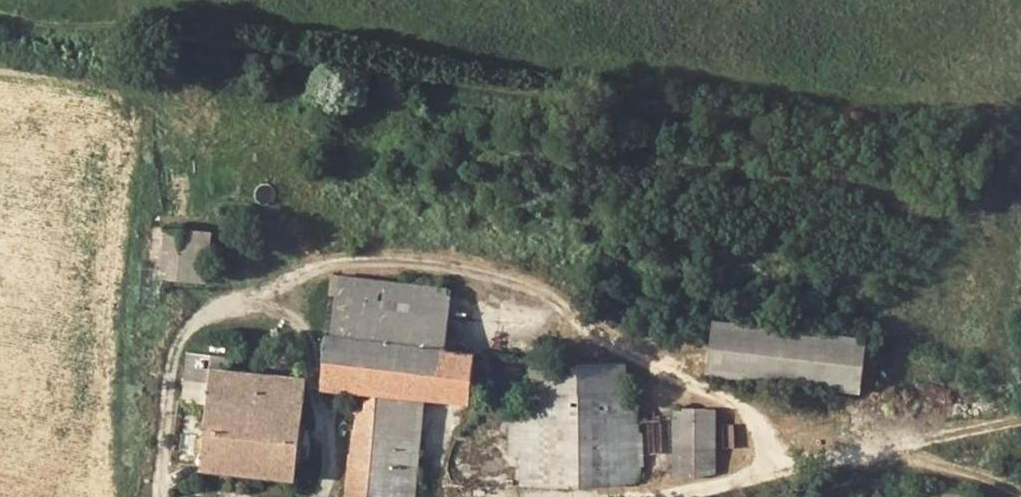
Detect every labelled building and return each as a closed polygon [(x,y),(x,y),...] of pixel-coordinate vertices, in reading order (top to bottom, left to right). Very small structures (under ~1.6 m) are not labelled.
[(175,280),(180,229),(164,229),(159,278),(175,280)] [(180,229),(175,280),(205,282),(208,232),(180,229)] [(392,284),(330,277),(326,307),(323,339),(386,344),(392,284)] [(386,344),(444,349),(450,290),(392,284),(386,344)] [(856,391),(863,337),(713,320),(706,374),(856,391)] [(421,395),(467,399),(468,388),(470,352),(444,349),(386,344),(323,339),(319,385),(352,387),(421,395)] [(185,352),(181,400),(200,401),(205,404),(198,468),(292,478),(303,377),(230,370),(230,356),(185,352)] [(483,353),(470,352),(468,388),(480,389),(483,353)] [(527,413),(623,409),(622,361),(528,361),(528,401),(527,413)] [(352,387),(343,496),(412,496),(421,395),(352,387)] [(517,455),(521,462),(519,485),(636,484),(634,410),(623,409),(527,413),(528,401),(507,401),(509,455),(517,455)] [(709,409),(671,410),(674,476),(710,476),(709,409)]
